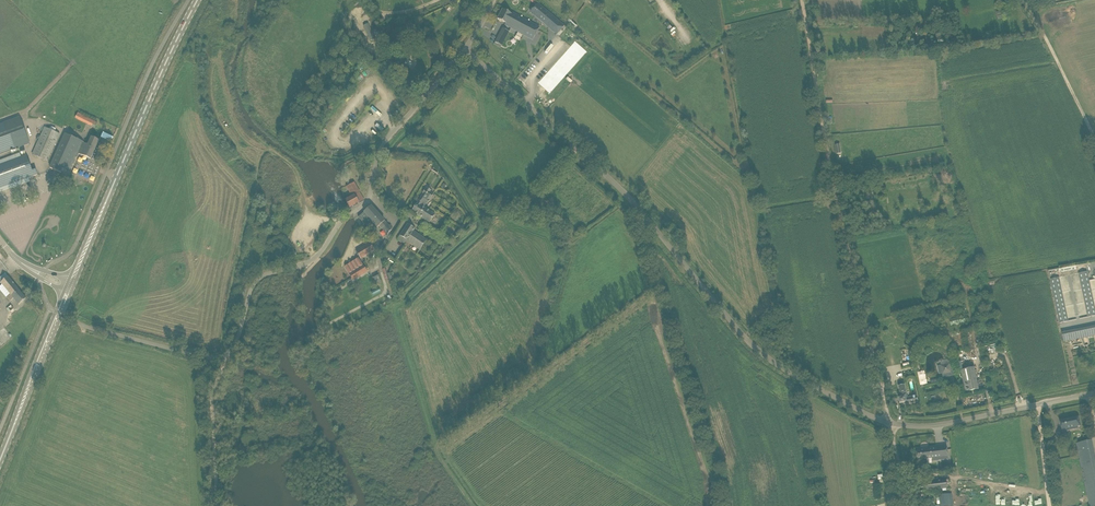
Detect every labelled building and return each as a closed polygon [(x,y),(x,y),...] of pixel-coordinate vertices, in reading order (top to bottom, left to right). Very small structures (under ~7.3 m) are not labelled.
[(564,26),(538,3),(530,12),(545,25),(557,35),(564,26)] [(539,27),(518,15),(513,13),(512,14),(502,9),(497,19),(505,23),(505,25),(532,40),(539,27)] [(370,41),(372,40),(375,39),(368,23),(365,25),(363,25),(370,41)] [(496,40),(495,42),(501,46),(505,38),(499,35),(498,35),(496,40)] [(536,59),(540,63),(554,46),(556,44),(552,41),(541,54),(541,53),(536,59)] [(587,51),(575,41),(538,83),(550,93),(587,51)] [(938,50),(950,48),(949,42),(937,43),(938,50)] [(75,118),(90,125),(95,128),(97,123),(78,113),(75,118)] [(0,125),(0,154),(29,143),(20,118),(0,125)] [(377,123),(372,129),(380,136),(385,130),(377,123)] [(32,154),(47,161),(59,134),(45,127),(32,154)] [(91,159),(99,141),(91,137),(88,145),(84,143),(84,142),(78,140),(65,134),(50,168),(63,174),(65,169),(66,169),(66,168),(70,170),(77,154),(78,155),(79,154),(91,159)] [(36,170),(32,171),(26,155),(0,165),(0,189),(29,178),(37,175),(36,170)] [(87,168),(86,172),(79,171),(78,176),(89,178),(91,168),(87,168)] [(349,208),(350,208),(364,200),(354,183),(347,187),(352,197),(345,201),(349,208)] [(427,204),(433,194),(430,192),(431,190),(427,187),(426,189),(425,189),(423,193),(412,211),(429,223),(435,214),(423,207),(426,203),(427,204)] [(366,227),(370,223),(372,221),(378,227),(379,226),(387,234),(392,229),(371,206),(358,217),(363,223),(361,224),(363,226),(364,224),(366,227)] [(398,239),(405,244),(407,241),(420,249),(426,240),(413,231),(414,229),(407,224),(398,239)] [(385,241),(379,249),(382,251),(388,242),(385,241)] [(371,245),(369,245),(368,243),(364,246),(365,248),(357,253),(361,259),(374,250),(371,245)] [(344,267),(353,281),(367,272),(358,258),(344,267)] [(1080,273),(1089,317),(1094,316),(1094,302),(1089,271),(1080,273)] [(0,287),(0,290),(2,292),(6,297),(10,301),(13,299),(18,305),(26,298),(8,277),(0,283),(2,285),(0,287)] [(1059,277),(1050,279),(1059,323),(1068,321),(1059,277)] [(967,315),(949,319),(951,326),(968,322),(967,315)] [(1061,333),(1063,342),(1094,335),(1094,326),(1061,333)] [(952,373),(950,364),(941,366),(943,375),(952,373)] [(961,370),(964,387),(966,392),(979,389),(978,384),(974,367),(961,370)] [(905,384),(903,385),(898,386),(901,398),(899,398),(900,404),(901,403),(902,406),(918,402),(917,395),(908,397),(905,384)] [(1060,420),(1062,430),(1067,429),(1068,431),(1068,430),(1075,429),(1074,427),(1081,426),(1079,416),(1060,420)] [(1076,444),(1080,463),(1085,486),(1094,484),(1094,456),(1093,446),(1092,440),(1076,444)] [(917,460),(932,458),(937,457),(938,461),(948,460),(947,447),(916,450),(917,460)] [(947,490),(945,479),(924,483),(925,491),(943,488),(943,491),(947,490)] [(1014,493),(1002,492),(1001,505),(1014,505),(1014,493)] [(952,493),(939,495),(941,505),(954,505),(952,493)] [(1024,505),(1031,505),(1031,502),(1036,501),(1035,497),(1023,499),(1024,505)]
